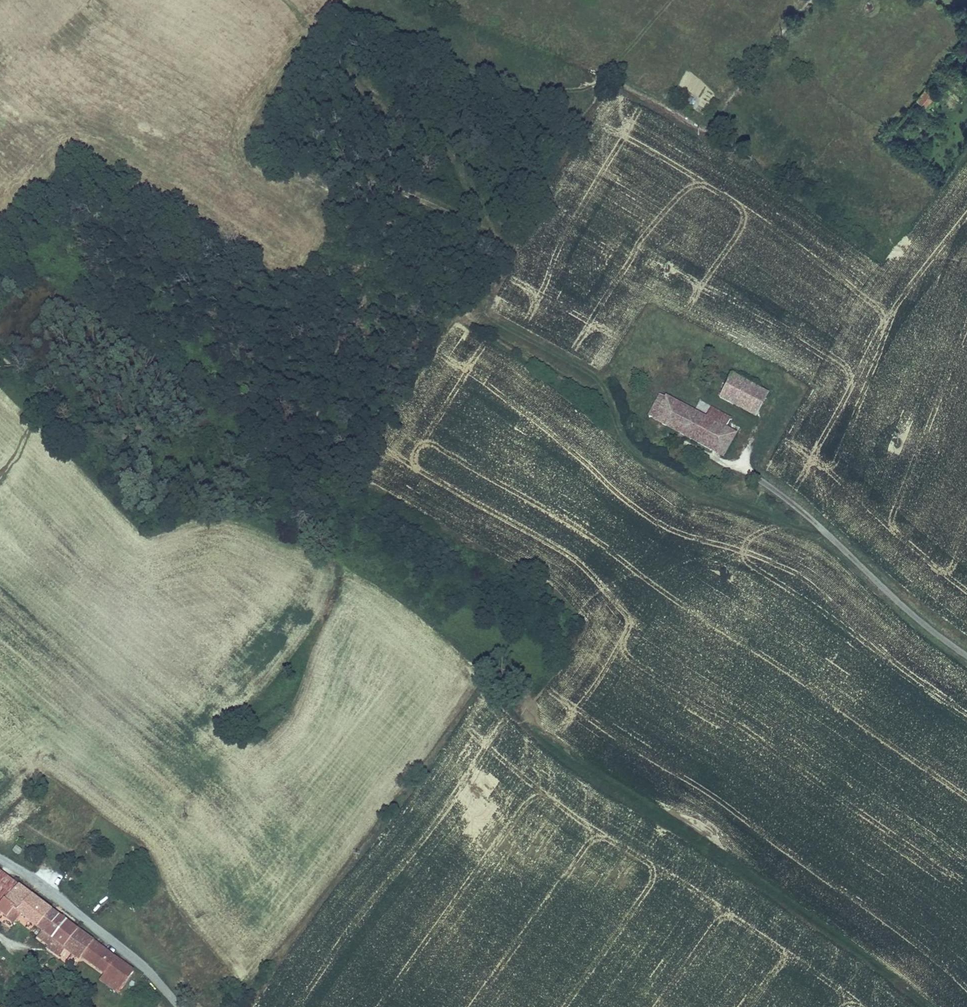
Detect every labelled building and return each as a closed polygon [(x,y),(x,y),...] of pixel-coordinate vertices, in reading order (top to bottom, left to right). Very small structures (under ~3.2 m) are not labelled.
[(921,86),(913,96),(921,102),(929,92),(921,86)] [(755,422),(768,397),(731,377),(724,391),(737,398),(732,410),(755,422)] [(718,403),(732,410),(737,398),(724,391),(718,403)] [(722,461),(736,435),(725,429),(729,421),(710,410),(705,419),(665,398),(663,400),(658,397),(646,420),(722,461)] [(3,877),(0,880),(0,913),(19,927),(25,919),(30,913),(38,902),(3,877)] [(38,902),(30,913),(40,921),(49,909),(38,902)] [(46,934),(48,936),(63,919),(49,909),(40,921),(36,927),(46,934)] [(40,921),(30,913),(25,919),(36,927),(40,921)] [(48,936),(46,934),(42,941),(49,946),(54,940),(68,950),(72,953),(85,936),(63,919),(48,936)] [(119,961),(85,936),(72,953),(83,961),(85,958),(108,976),(119,961)] [(54,940),(49,946),(53,949),(52,950),(61,958),(68,950),(54,940)] [(121,994),(135,974),(119,961),(108,976),(104,983),(121,994)]
